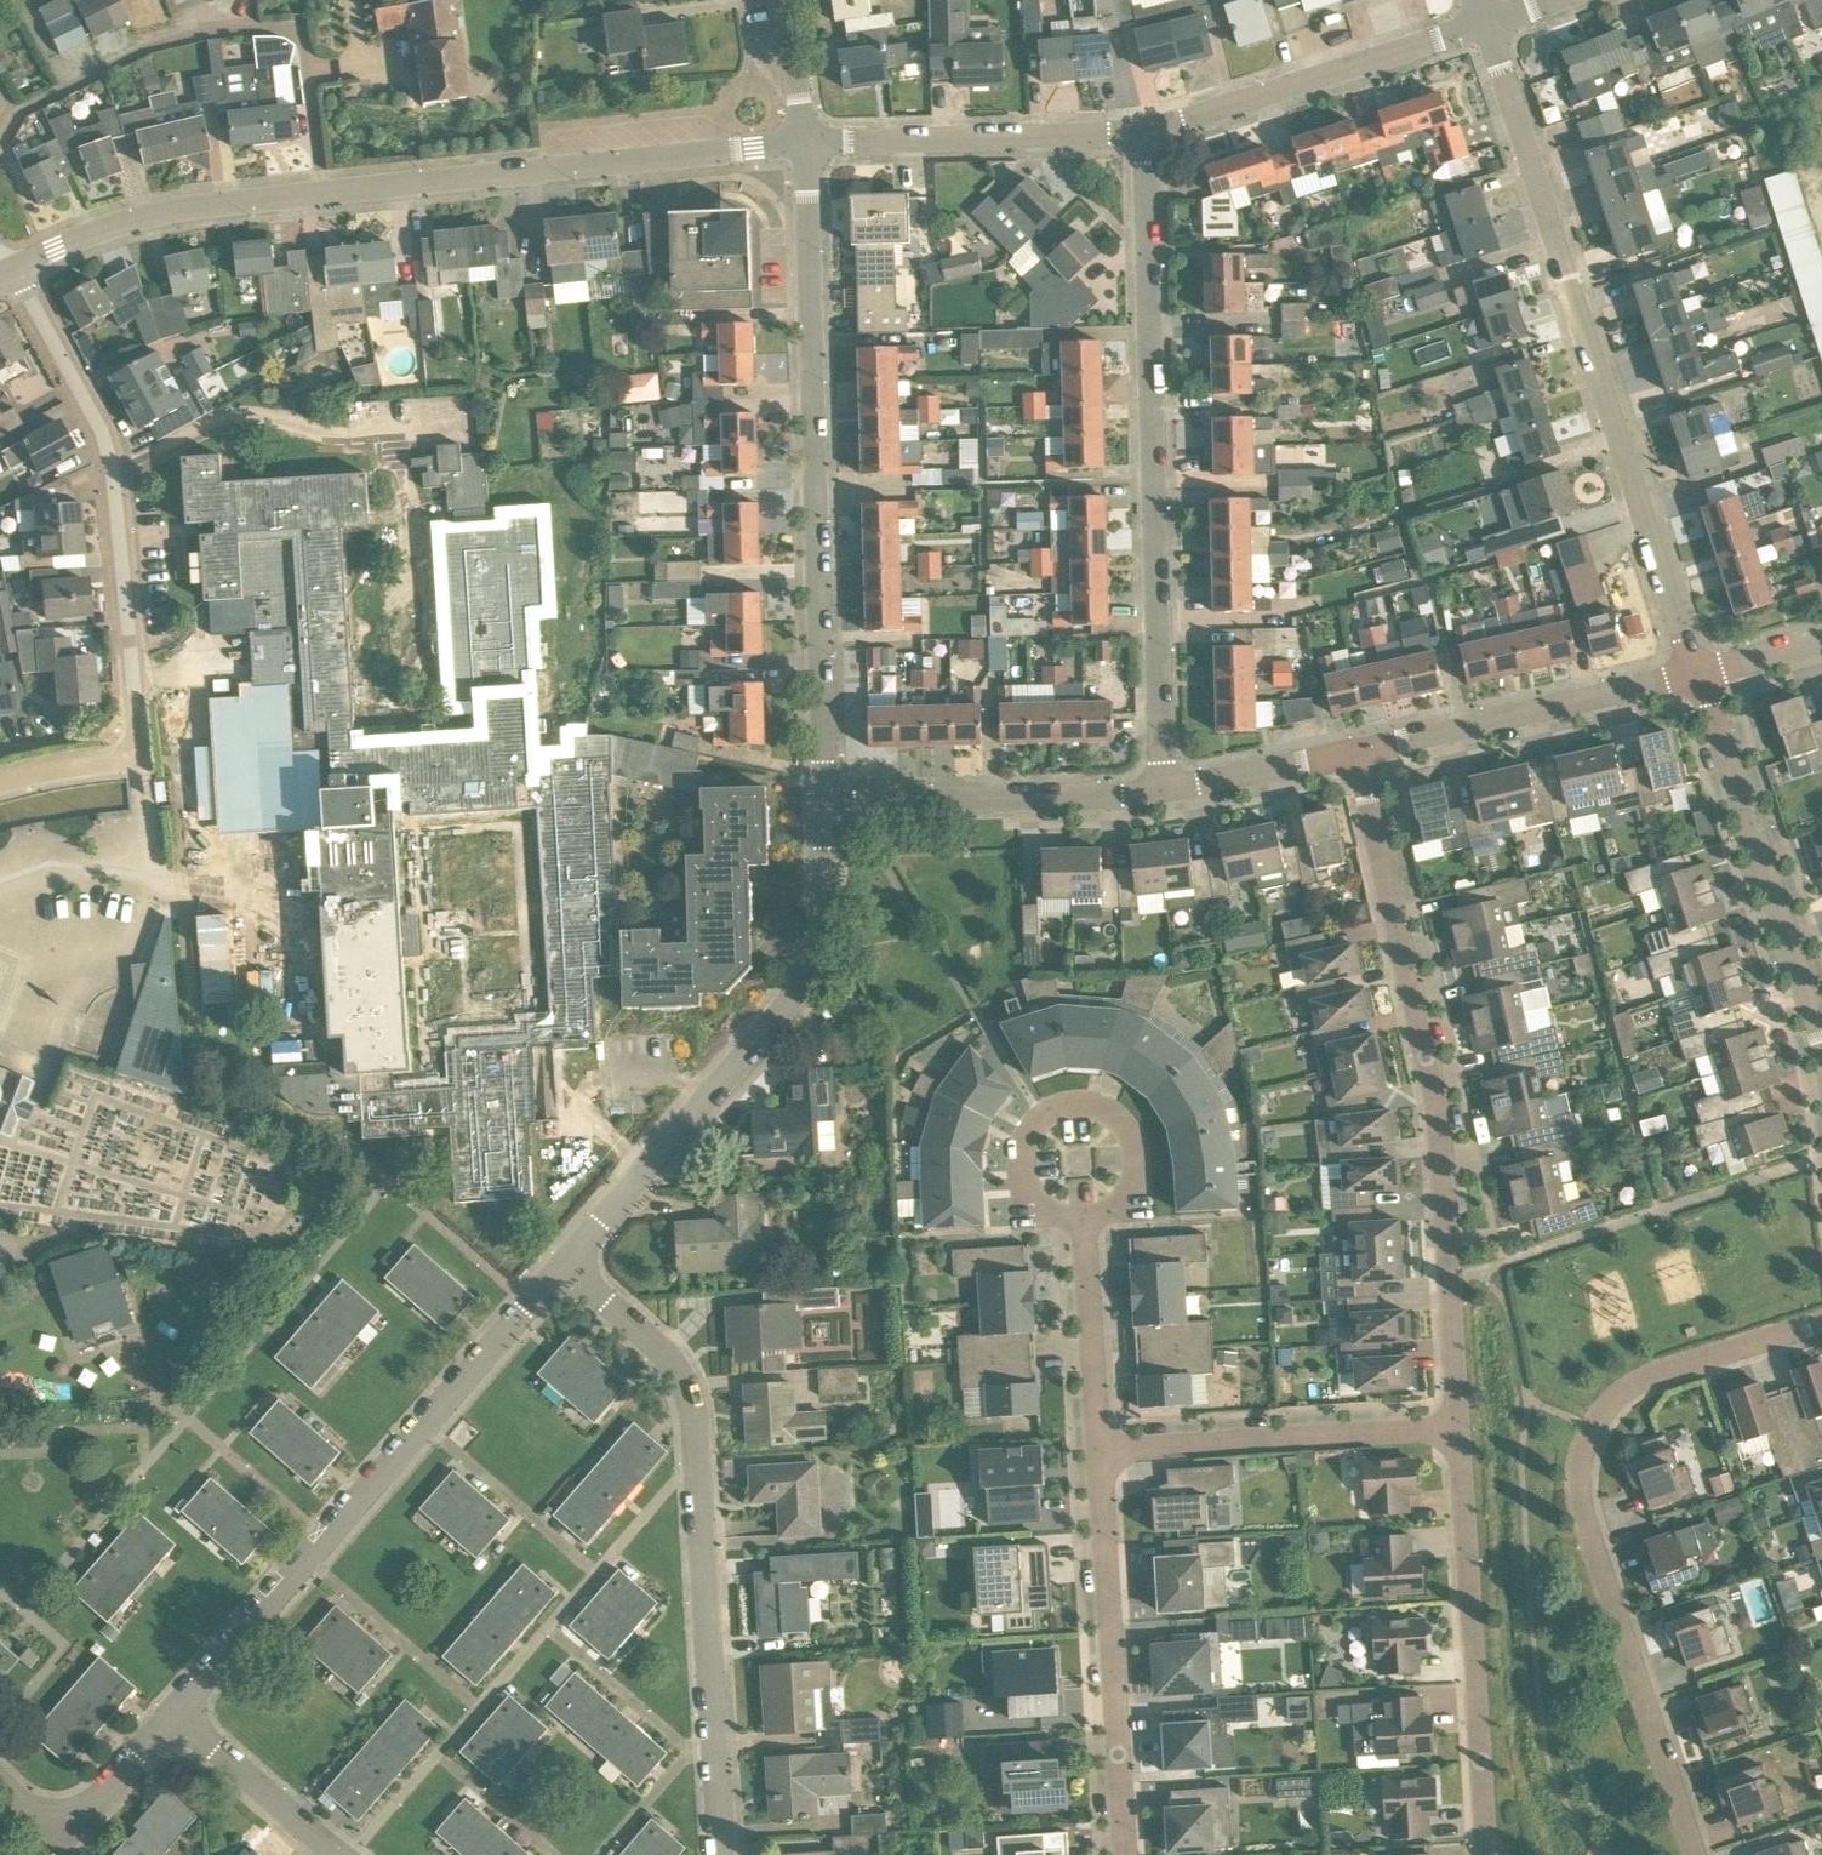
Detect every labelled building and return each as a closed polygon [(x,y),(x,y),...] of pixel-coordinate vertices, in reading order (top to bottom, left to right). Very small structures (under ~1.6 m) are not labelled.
[(119,0),(77,0),(74,1),(92,38),(129,20),(119,0)] [(458,48),(451,0),(441,0),(374,12),(377,31),(411,24),(415,54),(458,48)] [(847,34),(895,27),(893,13),(871,16),(869,0),(832,0),(836,23),(845,21),(847,34)] [(955,86),(1002,85),(1001,44),(994,44),(968,45),(968,13),(960,13),(960,0),(929,0),(931,80),(955,79),(955,86)] [(1079,79),(1112,76),(1107,31),(1122,27),(1115,0),(1102,0),(1094,1),(1096,17),(1072,20),(1074,41),(1079,79)] [(1146,72),(1181,63),(1166,4),(1143,10),(1142,5),(1134,7),(1132,0),(1115,0),(1122,27),(1135,24),(1146,72)] [(1181,63),(1213,55),(1204,20),(1218,16),(1214,1),(1214,0),(1174,0),(1165,2),(1166,4),(1181,63)] [(1260,0),(1246,0),(1247,3),(1229,8),(1226,0),(1216,0),(1214,1),(1218,16),(1224,40),(1237,37),(1240,47),(1271,37),(1260,0)] [(1278,11),(1302,3),(1305,14),(1342,2),(1342,0),(1275,0),(1278,11)] [(1709,0),(1706,0),(1679,11),(1696,55),(1720,46),(1727,62),(1745,55),(1740,42),(1726,3),(1712,9),(1709,0)] [(1774,0),(1734,0),(1726,3),(1740,42),(1783,25),(1774,0)] [(1783,25),(1790,42),(1817,31),(1811,16),(1821,12),(1821,0),(1774,0),(1783,25)] [(1039,5),(1027,5),(1024,5),(1024,35),(1025,35),(1042,34),(1041,5),(1039,5)] [(640,52),(643,71),(687,65),(681,23),(640,28),(638,10),(600,15),(606,57),(640,52)] [(1679,11),(1649,22),(1653,31),(1640,36),(1653,70),(1696,55),(1679,11)] [(73,12),(45,26),(59,55),(87,41),(73,12)] [(1623,32),(1594,44),(1610,85),(1638,74),(1642,86),(1657,81),(1653,70),(1640,36),(1626,41),(1623,32)] [(840,52),(846,89),(889,83),(886,67),(901,64),(902,68),(917,67),(912,34),(869,41),(870,48),(840,52)] [(260,109),(264,142),(296,138),(295,124),(295,120),(294,120),(293,105),(276,107),(272,68),(289,66),(289,64),(294,46),(283,39),(274,37),(252,37),(255,65),(260,109)] [(1040,45),(1044,83),(1079,79),(1074,41),(1040,45)] [(1573,107),(1596,98),(1613,91),(1610,85),(1594,44),(1564,55),(1576,86),(1566,90),(1573,107)] [(458,48),(415,54),(422,104),(443,101),(465,98),(458,48)] [(231,146),(264,142),(260,109),(255,65),(241,66),(241,69),(224,71),(223,63),(210,65),(210,75),(213,102),(225,100),(228,128),(228,131),(229,131),(231,146)] [(18,88),(24,85),(16,70),(9,73),(18,88)] [(160,89),(157,75),(156,73),(142,76),(142,79),(146,92),(160,89)] [(196,101),(196,102),(197,106),(205,104),(213,102),(210,75),(192,79),(196,101)] [(203,132),(197,106),(196,102),(176,106),(173,91),(161,94),(175,157),(207,150),(204,136),(205,136),(204,132),(203,132)] [(175,157),(161,94),(151,96),(147,97),(150,108),(116,116),(122,136),(135,133),(138,147),(139,151),(143,165),(175,157)] [(1440,94),(1410,104),(1419,131),(1423,145),(1425,150),(1431,148),(1435,161),(1441,159),(1448,181),(1469,175),(1466,164),(1471,163),(1460,126),(1451,128),(1440,94)] [(1744,124),(1737,101),(1718,107),(1726,130),(1744,124)] [(1370,126),(1381,160),(1383,168),(1398,163),(1396,154),(1423,145),(1419,131),(1410,104),(1380,113),(1383,122),(1370,126)] [(90,183),(119,172),(114,157),(113,153),(112,154),(107,140),(122,136),(116,116),(113,108),(97,113),(100,123),(75,131),(69,114),(47,121),(56,139),(63,155),(78,150),(83,164),(84,168),(90,183)] [(1620,110),(1579,124),(1585,143),(1627,130),(1620,110)] [(1324,131),(1337,173),(1381,160),(1370,126),(1356,131),(1354,122),(1324,131)] [(1337,173),(1324,131),(1293,140),(1296,150),(1284,154),(1293,181),(1318,174),(1319,179),(1337,173)] [(1589,153),(1597,180),(1635,168),(1631,153),(1648,148),(1644,136),(1589,153)] [(31,190),(37,205),(66,192),(60,179),(72,174),(63,155),(56,139),(29,152),(25,142),(12,148),(17,160),(23,171),(29,187),(30,191),(31,190)] [(1237,158),(1245,183),(1250,200),(1278,191),(1284,207),(1299,203),(1293,181),(1284,154),(1270,158),(1267,149),(1237,158)] [(1667,175),(1656,178),(1660,190),(1678,184),(1676,179),(1705,169),(1700,154),(1664,166),(1667,175)] [(1245,183),(1237,158),(1207,168),(1216,196),(1204,200),(1204,237),(1239,237),(1238,217),(1229,188),(1245,183)] [(1499,160),(1487,164),(1489,173),(1502,169),(1499,160)] [(1644,195),(1660,190),(1656,178),(1652,163),(1635,168),(1597,180),(1606,207),(1644,195)] [(1799,183),(1794,170),(1765,179),(1769,192),(1799,183)] [(1013,256),(1035,234),(1060,211),(1029,179),(1000,207),(990,196),(972,214),(1013,256)] [(1690,180),(1678,184),(1681,192),(1693,188),(1690,180)] [(1803,196),(1799,183),(1769,192),(1773,205),(1803,196)] [(1681,195),(1678,184),(1660,190),(1663,201),(1681,195)] [(1759,187),(1757,188),(1738,194),(1750,230),(1750,231),(1771,225),(1759,187)] [(1457,230),(1489,220),(1479,188),(1431,203),(1434,216),(1450,211),(1457,230)] [(1395,202),(1407,198),(1404,190),(1393,194),(1395,202)] [(1644,195),(1606,207),(1613,232),(1652,220),(1644,195)] [(1807,209),(1803,196),(1773,205),(1777,219),(1807,209)] [(855,246),(856,246),(858,334),(908,333),(907,310),(897,310),(894,245),(910,244),(909,198),(854,200),(855,246)] [(1361,201),(1349,202),(1350,212),(1361,211),(1361,201)] [(1811,222),(1807,209),(1777,219),(1781,232),(1811,222)] [(750,212),(707,213),(666,214),(666,220),(659,221),(659,214),(644,215),(650,272),(654,312),(690,311),(721,310),(752,309),(750,212)] [(1669,215),(1652,220),(1613,232),(1622,260),(1677,243),(1669,215)] [(626,255),(620,256),(615,216),(580,219),(585,263),(607,261),(608,277),(628,275),(626,255)] [(1288,227),(1290,236),(1305,231),(1301,217),(1292,219),(1288,227)] [(587,284),(585,263),(580,219),(546,223),(552,288),(587,284)] [(1442,268),(1463,262),(1499,250),(1489,220),(1457,230),(1441,235),(1447,253),(1439,256),(1442,268)] [(1307,231),(1310,250),(1345,245),(1340,222),(1307,231)] [(1815,235),(1811,222),(1781,232),(1786,245),(1815,235)] [(493,229),(465,232),(469,269),(496,266),(499,300),(525,297),(521,258),(509,259),(506,231),(493,232),(493,229)] [(436,235),(437,242),(424,243),(429,287),(470,283),(469,269),(465,232),(436,235)] [(1078,232),(1053,254),(1029,275),(1024,280),(1034,291),(1030,295),(1031,328),(1017,328),(1017,330),(1020,330),(1031,330),(1043,329),(1068,329),(1099,302),(1077,276),(1099,256),(1096,252),(1097,251),(1090,243),(1088,244),(1078,232)] [(1819,248),(1815,235),(1786,245),(1790,258),(1819,248)] [(268,316),(312,312),(313,312),(310,285),(306,250),(288,252),(289,266),(274,268),(271,242),(235,245),(239,280),(265,277),(268,316)] [(374,242),(358,243),(366,318),(381,317),(380,304),(403,301),(405,316),(410,316),(420,315),(419,302),(417,284),(398,286),(396,260),(393,261),(391,245),(375,247),(374,242)] [(326,268),(328,284),(310,285),(313,312),(317,354),(340,347),(337,323),(339,323),(338,308),(347,307),(349,325),(367,323),(366,318),(358,243),(344,245),(344,250),(327,252),(329,268),(326,268)] [(1819,248),(1790,258),(1794,271),(1821,262),(1821,257),(1819,248)] [(189,295),(211,290),(203,252),(168,260),(175,294),(147,300),(159,340),(190,331),(185,308),(191,307),(189,295)] [(941,261),(946,281),(979,273),(975,253),(941,261)] [(1273,255),(1205,257),(1206,285),(1246,284),(1245,270),(1273,268),(1273,255)] [(1780,256),(1771,259),(1774,270),(1784,267),(1780,256)] [(1794,271),(1798,284),(1821,277),(1821,262),(1794,271)] [(1691,269),(1674,274),(1636,286),(1645,313),(1683,301),(1678,287),(1695,282),(1691,269)] [(638,314),(654,312),(650,272),(632,274),(634,307),(637,307),(638,314)] [(1516,305),(1506,273),(1454,290),(1459,306),(1479,300),(1484,315),(1516,305)] [(1394,277),(1360,289),(1365,306),(1401,296),(1394,277)] [(1821,291),(1821,277),(1798,284),(1802,297),(1821,291)] [(66,296),(83,328),(132,302),(138,313),(148,344),(159,340),(147,300),(142,282),(122,292),(117,281),(100,290),(94,280),(66,296)] [(1450,302),(1443,281),(1443,280),(1413,290),(1420,311),(1450,302)] [(524,285),(527,317),(529,317),(530,330),(547,328),(546,315),(547,315),(544,284),(524,285)] [(1207,314),(1264,312),(1264,284),(1246,284),(1206,285),(1207,314)] [(1802,297),(1806,310),(1821,305),(1821,291),(1802,297)] [(421,329),(422,344),(438,349),(433,301),(419,302),(420,315),(421,329)] [(1653,340),(1691,328),(1707,323),(1725,317),(1722,305),(1687,315),(1683,301),(1645,313),(1653,340)] [(1311,303),(1282,304),(1283,324),(1307,323),(1312,323),(1311,303)] [(1378,303),(1363,308),(1361,308),(1374,349),(1391,343),(1378,303)] [(1526,336),(1516,305),(1484,315),(1489,333),(1474,338),(1478,352),(1526,336)] [(1806,310),(1811,324),(1821,320),(1821,305),(1806,310)] [(720,356),(753,355),(753,324),(721,325),(721,310),(690,311),(690,326),(702,326),(702,339),(719,339),(720,356)] [(412,330),(421,329),(420,315),(410,316),(412,330)] [(1707,323),(1711,334),(1729,328),(1725,317),(1707,323)] [(1811,324),(1815,337),(1821,334),(1821,320),(1811,324)] [(242,339),(257,336),(254,322),(239,324),(242,339)] [(1307,339),(1307,323),(1283,324),(1283,339),(1307,339)] [(0,324),(0,371),(23,358),(14,342),(11,344),(0,324)] [(1691,328),(1653,340),(1662,366),(1700,354),(1691,328)] [(305,344),(315,339),(311,329),(300,334),(305,344)] [(981,351),(1021,349),(1020,330),(1017,330),(981,331),(981,351)] [(78,340),(87,357),(96,352),(87,335),(78,340)] [(962,335),(962,350),(979,349),(980,349),(979,335),(962,335)] [(1213,338),(1213,366),(1253,366),(1252,350),(1271,350),(1271,337),(1213,338)] [(1100,343),(1043,344),(1044,376),(1062,375),(1101,374),(1100,343)] [(1783,370),(1783,369),(1800,363),(1794,344),(1751,357),(1757,378),(1783,370)] [(182,358),(188,370),(207,360),(201,347),(182,358)] [(917,366),(917,347),(859,349),(860,379),(899,378),(899,366),(917,366)] [(1372,350),(1376,363),(1386,360),(1382,348),(1372,350)] [(979,364),(979,349),(962,350),(963,364),(979,364)] [(167,366),(159,351),(111,377),(125,404),(165,383),(158,370),(167,366)] [(1700,354),(1662,366),(1670,393),(1732,373),(1741,368),(1737,353),(1708,362),(1709,365),(1704,366),(1700,354)] [(723,400),(723,386),(754,385),(753,355),(720,356),(720,372),(693,373),(694,401),(723,400)] [(125,404),(140,431),(149,425),(158,442),(196,421),(182,395),(201,385),(198,380),(214,371),(207,360),(188,370),(165,383),(125,404)] [(383,384),(377,360),(351,365),(358,385),(383,384)] [(1539,391),(1529,361),(1496,371),(1502,389),(1468,401),(1472,413),(1539,391)] [(1214,395),(1272,394),(1272,381),(1252,381),(1253,366),(1213,366),(1214,395)] [(1102,404),(1101,374),(1062,375),(1063,406),(1102,404)] [(639,391),(620,393),(621,407),(660,403),(657,376),(638,377),(639,391)] [(860,379),(861,412),(900,411),(899,378),(860,379)] [(678,401),(682,385),(669,382),(664,397),(678,401)] [(967,382),(968,398),(979,398),(979,382),(967,382)] [(1549,422),(1539,391),(1472,413),(1476,426),(1511,416),(1516,433),(1549,422)] [(1046,406),(1046,394),(1023,394),(1023,407),(1046,406)] [(938,396),(917,398),(917,411),(939,410),(938,396)] [(1726,415),(1721,402),(1674,417),(1683,448),(1715,438),(1710,420),(1726,415)] [(1064,438),(1103,437),(1102,404),(1063,406),(1046,406),(1023,407),(1024,421),(1063,420),(1064,438)] [(1313,404),(1302,405),(1303,417),(1313,417),(1313,404)] [(1303,417),(1302,405),(1283,405),(1277,405),(1278,420),(1303,420),(1303,417)] [(0,414),(0,415),(0,437),(22,424),(13,407),(0,414)] [(664,430),(685,425),(680,407),(659,412),(664,430)] [(861,412),(862,443),(901,442),(900,424),(939,423),(939,410),(917,411),(900,411),(861,412)] [(963,410),(963,424),(976,424),(976,410),(963,410)] [(1460,431),(1476,426),(1472,413),(1458,417),(1456,418),(1460,431)] [(723,446),(756,445),(755,414),(722,415),(722,414),(704,414),(705,429),(722,429),(723,446)] [(1215,448),(1251,447),(1251,432),(1273,432),(1273,418),(1214,419),(1215,448)] [(2,451),(0,447),(0,456),(0,455),(8,469),(29,458),(38,476),(65,462),(62,456),(73,451),(58,422),(2,451)] [(1506,456),(1511,469),(1559,454),(1549,422),(1516,433),(1506,436),(1512,454),(1506,456)] [(1715,438),(1683,448),(1693,480),(1741,465),(1737,453),(1740,452),(1733,432),(1715,438)] [(627,433),(610,434),(611,447),(627,447),(627,433)] [(1046,470),(1104,468),(1103,437),(1064,438),(1064,456),(1046,456),(1046,470)] [(1768,468),(1807,456),(1806,453),(1803,444),(1801,437),(1762,449),(1768,468)] [(988,458),(989,458),(1000,457),(1005,457),(1004,438),(988,439),(988,458)] [(607,440),(594,439),(594,453),(607,453),(607,440)] [(961,469),(943,470),(943,484),(979,483),(978,439),(960,439),(961,469)] [(914,474),(921,473),(920,459),(923,459),(923,441),(901,442),(862,443),(863,475),(914,474)] [(454,511),(455,522),(496,519),(495,507),(489,507),(485,453),(462,455),(461,444),(438,446),(439,456),(427,457),(428,458),(412,459),(413,466),(411,466),(411,468),(428,466),(429,473),(423,473),(425,488),(447,487),(449,512),(454,511)] [(723,477),(723,476),(757,475),(756,445),(723,446),(723,457),(706,458),(706,477),(723,477)] [(1215,448),(1216,476),(1277,474),(1276,446),(1251,447),(1215,448)] [(614,452),(614,472),(632,472),(633,453),(614,452)] [(1810,456),(1813,466),(1821,463),(1821,452),(1810,456)] [(397,1091),(395,1071),(412,1070),(411,1051),(409,1051),(394,815),(540,805),(538,775),(531,669),(483,673),(487,739),(364,747),(349,524),(378,522),(373,467),(223,478),(221,454),(180,457),(182,476),(188,475),(190,505),(184,505),(185,524),(203,522),(204,535),(200,535),(201,553),(207,553),(209,583),(203,583),(205,601),(214,601),(216,633),(251,631),(254,682),(215,685),(216,698),(207,708),(197,700),(180,701),(167,716),(168,733),(190,753),(184,760),(185,777),(200,790),(202,817),(223,835),(250,832),(266,847),(283,846),(296,831),(318,830),(332,1038),(346,1037),(347,1052),(349,1074),(360,1074),(361,1093),(397,1091)] [(1775,483),(1791,478),(1786,463),(1770,468),(1775,483)] [(1279,471),(1279,487),(1312,486),(1336,486),(1337,486),(1337,474),(1326,474),(1326,470),(1279,471)] [(1410,470),(1399,471),(1401,485),(1412,484),(1410,470)] [(1579,512),(1566,470),(1499,490),(1512,529),(1483,538),(1489,557),(1539,542),(1534,526),(1579,512)] [(683,491),(688,491),(700,491),(700,476),(683,477),(683,491)] [(630,478),(611,477),(610,488),(629,488),(630,478)] [(34,534),(81,529),(79,502),(72,503),(71,494),(68,494),(61,479),(13,500),(14,512),(32,510),(34,534)] [(1312,502),(1312,486),(1279,487),(1279,501),(1312,502)] [(1759,490),(1702,509),(1710,534),(1749,522),(1767,516),(1759,490)] [(1106,497),(1051,498),(1051,512),(1070,512),(1070,530),(1107,529),(1106,497)] [(1270,499),(1212,500),(1213,530),(1252,529),(1252,512),(1270,512),(1270,499)] [(1800,507),(1808,533),(1816,530),(1816,527),(1808,502),(1799,504),(1800,507)] [(725,535),(759,534),(759,503),(708,504),(708,518),(725,518),(725,535)] [(919,503),(864,504),(865,536),(902,535),(901,517),(920,517),(919,503)] [(1018,513),(1018,530),(1044,529),(1044,513),(1018,513)] [(452,523),(463,656),(465,675),(483,673),(531,669),(544,668),(533,516),(496,519),(455,522),(452,523)] [(963,533),(981,533),(980,518),(963,518),(963,533)] [(1749,522),(1710,534),(1719,561),(1757,549),(1749,522)] [(620,526),(620,538),(635,537),(635,526),(620,526)] [(1770,532),(1774,544),(1792,538),(1788,526),(1770,532)] [(1403,546),(1397,528),(1375,535),(1380,553),(1403,546)] [(53,569),(52,556),(84,554),(81,529),(34,534),(24,534),(26,553),(20,554),(21,572),(29,571),(53,569)] [(1071,561),(1108,560),(1107,529),(1070,530),(1071,561)] [(1252,529),(1213,530),(1213,557),(1253,556),(1252,529)] [(1417,539),(1426,572),(1450,564),(1440,532),(1417,539)] [(709,536),(710,565),(760,564),(759,534),(725,535),(709,536)] [(1605,596),(1585,534),(1557,544),(1564,566),(1572,591),(1580,617),(1583,616),(1593,658),(1623,650),(1612,609),(1600,612),(1596,598),(1605,596)] [(866,569),(903,568),(902,535),(865,536),(866,569)] [(1778,556),(1796,550),(1792,538),(1774,544),(1778,556)] [(1271,554),(1289,554),(1289,543),(1271,543),(1271,554)] [(1496,555),(1499,564),(1500,570),(1526,562),(1523,547),(1496,555)] [(1054,562),(1054,549),(1031,550),(1032,562),(1054,562)] [(1727,587),(1766,575),(1757,549),(1719,561),(1727,587)] [(1030,550),(1019,550),(1019,563),(1031,562),(1030,550)] [(919,555),(919,567),(941,567),(941,554),(919,555)] [(1289,554),(1271,554),(1271,567),(1290,566),(1289,554)] [(1213,557),(1214,584),(1254,583),(1253,556),(1213,557)] [(1055,595),(1072,595),(1108,594),(1108,560),(1071,561),(1054,562),(1032,562),(1032,576),(1054,576),(1055,595)] [(1382,566),(1383,567),(1386,581),(1387,582),(1407,577),(1403,560),(1382,566)] [(702,580),(701,561),(668,562),(668,579),(668,581),(702,580)] [(657,580),(668,579),(668,562),(656,563),(657,580)] [(1557,596),(1572,591),(1564,566),(1549,570),(1557,596)] [(919,567),(920,580),(942,579),(941,567),(919,567)] [(903,568),(866,569),(867,601),(903,600),(903,568)] [(90,617),(86,580),(58,582),(56,569),(53,569),(29,571),(32,604),(41,602),(43,621),(90,617)] [(1727,587),(1736,616),(1775,603),(1766,575),(1727,587)] [(1794,583),(1798,596),(1817,591),(1813,577),(1794,583)] [(0,581),(0,648),(17,645),(15,631),(6,580),(0,581)] [(702,598),(702,580),(668,581),(655,582),(656,599),(669,599),(702,598)] [(1215,613),(1272,611),(1272,598),(1254,599),(1254,583),(1214,584),(1215,613)] [(610,587),(610,602),(625,601),(624,586),(610,587)] [(1425,586),(1412,589),(1416,606),(1429,603),(1425,586)] [(1481,609),(1496,607),(1495,601),(1493,593),(1492,587),(1477,590),(1481,609)] [(728,624),(762,623),(761,593),(707,595),(707,601),(708,625),(728,624)] [(1054,612),(1054,626),(1109,625),(1108,594),(1072,595),(1072,612),(1054,612)] [(1507,598),(1523,672),(1550,666),(1538,611),(1521,615),(1517,596),(1507,598)] [(1485,622),(1497,678),(1523,672),(1507,598),(1495,601),(1496,607),(1497,620),(1485,622)] [(868,632),(923,631),(923,616),(904,616),(903,600),(867,601),(868,632)] [(1538,611),(1550,666),(1578,660),(1566,605),(1538,611)] [(1006,606),(991,607),(991,636),(1035,635),(1035,619),(1007,620),(1007,606),(1006,606)] [(15,631),(31,630),(29,615),(12,617),(15,631)] [(986,616),(972,616),(973,637),(987,637),(986,616)] [(1644,634),(1639,618),(1625,621),(1629,638),(1644,634)] [(1456,629),(1469,684),(1497,678),(1485,622),(1456,629)] [(763,654),(762,623),(728,624),(728,641),(712,642),(712,656),(763,654)] [(1379,664),(1388,702),(1415,696),(1402,639),(1402,637),(1387,640),(1384,626),(1371,628),(1375,646),(1379,664)] [(1272,643),(1272,674),(1292,674),(1312,674),(1306,641),(1305,628),(1283,628),(1283,631),(1275,631),(1275,642),(1272,643)] [(1371,628),(1359,631),(1363,649),(1375,646),(1371,628)] [(70,637),(37,640),(36,629),(31,630),(15,631),(17,645),(22,674),(55,671),(58,704),(97,701),(93,655),(71,657),(70,637)] [(1430,633),(1419,636),(1402,639),(1415,696),(1442,690),(1430,633)] [(989,643),(990,666),(1009,665),(1008,637),(989,638),(989,643)] [(959,641),(959,660),(984,659),(983,640),(959,641)] [(1111,661),(1110,642),(1098,642),(1098,661),(1111,661)] [(1256,647),(1216,648),(1216,676),(1256,675),(1256,647)] [(868,649),(868,668),(881,668),(880,648),(868,649)] [(882,667),(896,667),(896,648),(882,648),(882,667)] [(1361,708),(1353,669),(1348,649),(1320,655),(1333,714),(1361,708)] [(682,668),(701,667),(700,651),(681,652),(682,668)] [(2,715),(20,712),(10,662),(0,663),(0,661),(0,711),(1,711),(2,715)] [(1388,702),(1379,664),(1367,666),(1353,669),(1361,708),(1388,702)] [(914,669),(913,669),(913,666),(896,667),(897,694),(913,693),(913,689),(924,689),(924,670),(915,671),(914,669)] [(1040,684),(1055,684),(1055,667),(1040,667),(1040,684)] [(1084,685),(1068,685),(1068,667),(1055,667),(1055,684),(1055,702),(1056,743),(1085,742),(1084,690),(1084,685)] [(936,670),(924,670),(924,689),(937,688),(936,670)] [(658,686),(677,686),(676,671),(658,671),(658,686)] [(676,671),(677,686),(701,685),(701,671),(676,671)] [(615,674),(603,674),(604,691),(606,691),(615,691),(615,675),(615,674)] [(1292,674),(1272,674),(1273,687),(1292,687),(1292,674)] [(1256,675),(1216,676),(1217,702),(1257,701),(1256,675)] [(730,714),(764,713),(763,683),(706,686),(706,715),(730,714)] [(1001,744),(1030,743),(1029,703),(1014,704),(1013,686),(1000,686),(1000,704),(1001,744)] [(953,705),(954,745),(982,744),(981,687),(969,687),(969,705),(953,705)] [(1085,742),(1114,741),(1113,701),(1111,701),(1111,689),(1084,690),(1085,742)] [(1283,701),(1288,724),(1317,718),(1312,698),(1283,701)] [(1821,764),(1821,728),(1813,731),(1803,700),(1774,709),(1782,735),(1778,736),(1786,761),(1807,755),(1811,767),(1821,764)] [(1217,702),(1218,730),(1258,729),(1257,701),(1217,702)] [(1056,743),(1055,702),(1029,703),(1030,743),(1056,743)] [(927,746),(954,745),(953,705),(926,706),(927,746)] [(899,707),(900,747),(927,746),(926,706),(899,707)] [(899,707),(869,707),(870,747),(900,747),(899,707)] [(731,731),(725,731),(714,732),(714,745),(765,744),(764,713),(730,714),(731,731)] [(545,805),(560,1019),(557,1019),(559,1043),(559,1052),(598,1050),(597,1039),(602,1039),(598,975),(624,973),(623,930),(614,782),(614,774),(613,734),(590,733),(590,728),(573,728),(572,752),(555,752),(555,773),(538,775),(540,805),(545,805)] [(677,731),(671,747),(698,752),(702,738),(677,731)] [(1635,775),(1643,808),(1670,802),(1667,789),(1688,784),(1682,758),(1678,759),(1672,733),(1642,740),(1650,772),(1635,775)] [(701,753),(698,752),(671,747),(613,734),(614,774),(692,791),(693,789),(702,788),(707,788),(707,769),(697,767),(701,753)] [(1634,771),(1620,774),(1614,746),(1585,753),(1596,800),(1612,797),(1616,815),(1643,809),(1643,808),(1635,775),(1634,771)] [(1572,818),(1598,812),(1596,800),(1585,753),(1556,759),(1562,787),(1548,790),(1555,821),(1572,818)] [(1548,790),(1535,793),(1528,765),(1500,772),(1510,819),(1526,816),(1529,827),(1555,821),(1548,790)] [(1477,807),(1463,810),(1471,847),(1473,847),(1471,840),(1497,834),(1495,823),(1510,819),(1500,772),(1470,779),(1477,807)] [(1444,853),(1471,847),(1463,810),(1461,810),(1462,814),(1449,817),(1442,785),(1413,791),(1419,818),(1414,819),(1420,845),(1441,840),(1444,853)] [(662,929),(623,930),(624,973),(625,1007),(645,1007),(645,1009),(682,1008),(682,1006),(702,1005),(702,993),(727,992),(729,994),(755,966),(753,965),(752,920),(754,920),(753,882),(750,882),(750,865),(769,864),(769,844),(771,844),(770,806),(768,806),(767,786),(707,788),(702,788),(703,809),(706,809),(707,854),(688,855),(690,943),(662,943),(662,929)] [(1297,849),(1296,849),(1303,887),(1331,881),(1328,868),(1345,864),(1350,863),(1344,837),(1340,838),(1334,812),(1305,818),(1312,850),(1298,853),(1297,849)] [(1275,824),(1247,830),(1257,878),(1260,892),(1288,886),(1288,884),(1302,882),(1303,887),(1296,849),(1281,852),(1275,824)] [(1716,839),(1713,825),(1697,828),(1701,842),(1716,839)] [(1225,864),(1210,867),(1208,868),(1213,899),(1232,896),(1230,884),(1257,878),(1247,830),(1219,836),(1225,864)] [(1213,899),(1208,868),(1193,871),(1186,841),(1160,844),(1166,893),(1194,889),(1195,902),(1213,899)] [(1118,878),(1120,909),(1139,908),(1138,896),(1166,893),(1160,844),(1131,847),(1134,876),(1118,878)] [(1043,851),(1043,871),(1037,872),(1037,899),(1073,899),(1072,850),(1043,851)] [(1072,850),(1073,899),(1101,898),(1101,911),(1120,909),(1118,878),(1102,880),(1098,850),(1072,850)] [(1551,870),(1565,867),(1562,854),(1554,855),(1549,862),(1551,870)] [(1683,854),(1625,874),(1632,897),(1659,888),(1665,907),(1712,892),(1708,881),(1713,879),(1708,863),(1688,869),(1683,854)] [(1481,886),(1492,883),(1490,871),(1478,874),(1481,886)] [(1528,880),(1530,891),(1542,889),(1539,877),(1528,880)] [(1528,880),(1527,878),(1462,892),(1466,908),(1445,913),(1449,930),(1455,929),(1457,940),(1504,929),(1500,908),(1532,902),(1530,891),(1528,880)] [(1715,903),(1712,892),(1665,907),(1672,927),(1645,935),(1652,956),(1647,958),(1647,959),(1711,938),(1706,924),(1726,918),(1721,901),(1715,903)] [(1353,923),(1369,920),(1366,904),(1356,906),(1352,914),(1353,923)] [(1039,905),(1023,906),(1024,936),(1040,936),(1039,905)] [(156,961),(135,963),(137,979),(140,1013),(120,1074),(188,1096),(189,1095),(188,1094),(171,919),(170,918),(156,961)] [(1309,921),(1299,923),(1302,936),(1312,933),(1309,921)] [(1229,951),(1244,948),(1240,927),(1225,930),(1229,951)] [(1504,929),(1457,940),(1460,951),(1454,952),(1458,970),(1478,965),(1481,979),(1542,965),(1537,943),(1509,948),(1504,929)] [(1317,935),(1285,943),(1292,972),(1305,969),(1308,984),(1295,987),(1296,989),(1328,982),(1360,975),(1359,970),(1363,969),(1359,949),(1355,950),(1354,945),(1321,953),(1317,935)] [(1715,952),(1711,938),(1647,959),(1655,981),(1672,976),(1678,995),(1693,990),(1739,975),(1735,964),(1740,962),(1735,946),(1715,952)] [(1542,960),(1558,957),(1554,941),(1539,944),(1542,960)] [(1041,947),(1027,947),(1027,967),(1041,966),(1041,947)] [(1176,970),(1192,967),(1190,958),(1183,953),(1173,955),(1176,970)] [(1637,981),(1651,976),(1646,961),(1631,966),(1637,981)] [(1542,965),(1481,979),(1484,994),(1464,998),(1468,1015),(1474,1014),(1476,1025),(1548,1009),(1551,1008),(1547,988),(1542,965)] [(1186,1149),(1186,1166),(1187,1166),(1188,1183),(1177,1183),(1179,1211),(1239,1207),(1236,1163),(1225,1107),(1194,1057),(1147,1021),(1169,974),(1129,976),(1119,1011),(1060,1007),(1003,1025),(1032,1078),(1053,1071),(1050,1061),(1066,1056),(1083,1057),(1082,1068),(1104,1069),(1107,1060),(1124,1066),(1120,1075),(1138,1089),(1144,1080),(1158,1090),(1167,1104),(1158,1110),(1169,1128),(1173,1150),(1186,1149)] [(1742,986),(1739,975),(1693,990),(1699,1010),(1672,1018),(1679,1041),(1738,1021),(1734,1007),(1753,1001),(1748,984),(1742,986)] [(1028,979),(1022,980),(1030,1007),(1059,998),(1057,978),(1028,979)] [(1369,994),(1365,995),(1364,990),(1331,998),(1328,982),(1296,989),(1302,1017),(1315,1014),(1319,1030),(1312,1032),(1312,1033),(1342,1026),(1370,1020),(1369,1015),(1373,1014),(1369,994)] [(1018,998),(1005,1002),(1009,1013),(1022,1009),(1018,998)] [(1548,1009),(1476,1025),(1479,1036),(1473,1038),(1477,1055),(1497,1050),(1500,1065),(1561,1051),(1556,1028),(1552,1029),(1548,1009)] [(397,1091),(377,1092),(361,1093),(363,1121),(364,1139),(422,1136),(422,1129),(451,1127),(456,1202),(534,1197),(529,1122),(538,1122),(533,1044),(559,1043),(557,1019),(533,1021),(533,1027),(455,1033),(458,1087),(397,1091)] [(1233,1021),(1222,1031),(1201,1051),(1217,1077),(1242,1061),(1233,1021)] [(1743,1035),(1738,1021),(1679,1041),(1686,1063),(1713,1054),(1720,1073),(1766,1058),(1762,1047),(1768,1045),(1762,1029),(1743,1035)] [(1346,1042),(1342,1026),(1312,1033),(1321,1076),(1334,1074),(1380,1064),(1374,1035),(1346,1042)] [(1630,1037),(1620,1040),(1624,1058),(1636,1054),(1630,1037)] [(999,1108),(1012,1091),(971,1048),(944,1084),(923,1074),(918,1083),(987,1117),(993,1105),(999,1108)] [(1493,1099),(1496,1110),(1543,1099),(1539,1079),(1566,1073),(1561,1051),(1500,1065),(1503,1079),(1483,1083),(1487,1100),(1493,1099)] [(291,1102),(297,1107),(303,1110),(311,1113),(319,1115),(330,1116),(340,1115),(350,1114),(350,1122),(363,1121),(361,1093),(360,1074),(349,1074),(347,1052),(331,1053),(331,1062),(272,1066),(273,1071),(274,1077),(277,1085),(280,1090),(285,1097),(291,1102)] [(1769,1069),(1766,1058),(1720,1073),(1726,1093),(1694,1103),(1701,1124),(1694,1127),(1694,1128),(1766,1104),(1765,1103),(1760,1090),(1780,1084),(1775,1067),(1769,1069)] [(1331,1119),(1362,1115),(1359,1098),(1387,1092),(1380,1064),(1334,1074),(1337,1089),(1325,1092),(1331,1119)] [(13,1140),(22,1120),(29,1122),(37,1104),(27,1101),(35,1082),(0,1068),(0,1134),(13,1140)] [(789,1071),(792,1118),(779,1119),(779,1113),(756,1114),(758,1156),(839,1151),(834,1068),(789,1071)] [(1639,1095),(1659,1088),(1652,1069),(1633,1076),(1639,1095)] [(987,1117),(918,1083),(914,1092),(935,1103),(922,1145),(982,1152),(987,1133),(981,1129),(987,1117)] [(1602,1086),(1606,1104),(1622,1099),(1618,1083),(1602,1086)] [(1519,1150),(1580,1136),(1575,1113),(1571,1114),(1567,1094),(1543,1099),(1496,1110),(1498,1122),(1492,1123),(1496,1140),(1516,1135),(1519,1150)] [(1766,1105),(1766,1104),(1694,1128),(1701,1150),(1733,1139),(1739,1160),(1743,1159),(1747,1171),(1767,1165),(1763,1153),(1785,1145),(1782,1133),(1787,1131),(1782,1114),(1762,1121),(1758,1108),(1766,1105)] [(1343,1163),(1364,1162),(1361,1146),(1394,1141),(1394,1136),(1398,1136),(1395,1116),(1391,1117),(1390,1112),(1362,1115),(1331,1119),(1316,1121),(1321,1165),(1343,1164),(1343,1163)] [(1665,1116),(1641,1122),(1644,1137),(1669,1131),(1665,1116)] [(1243,1155),(1257,1152),(1259,1152),(1255,1121),(1238,1127),(1243,1155)] [(1630,1128),(1614,1131),(1616,1140),(1624,1145),(1633,1143),(1630,1128)] [(1512,1184),(1515,1195),(1562,1184),(1574,1182),(1569,1162),(1585,1158),(1580,1136),(1519,1150),(1523,1164),(1502,1168),(1506,1185),(1512,1184)] [(898,1182),(898,1192),(977,1186),(977,1173),(982,1173),(982,1152),(922,1145),(923,1181),(898,1182)] [(1400,1165),(1396,1165),(1395,1160),(1364,1162),(1343,1163),(1343,1164),(1344,1179),(1330,1181),(1332,1209),(1370,1208),(1369,1206),(1365,1207),(1364,1192),(1397,1190),(1397,1185),(1401,1185),(1400,1165)] [(1257,1162),(1245,1162),(1246,1176),(1258,1175),(1257,1162)] [(1671,1176),(1656,1181),(1661,1198),(1665,1197),(1674,1194),(1676,1193),(1671,1176)] [(1534,1221),(1540,1239),(1601,1219),(1594,1198),(1567,1204),(1562,1184),(1515,1195),(1517,1207),(1511,1208),(1515,1225),(1534,1221)] [(978,1200),(977,1186),(898,1192),(899,1201),(923,1199),(925,1227),(985,1224),(983,1199),(978,1200)] [(725,1269),(764,1266),(761,1219),(762,1219),(760,1196),(718,1199),(719,1222),(678,1225),(681,1262),(725,1260),(725,1269)] [(1264,1211),(1276,1211),(1276,1197),(1263,1198),(1264,1211)] [(1371,1223),(1370,1208),(1332,1209),(1335,1254),(1353,1253),(1401,1251),(1399,1222),(1371,1223)] [(1270,1216),(1271,1230),(1286,1229),(1285,1215),(1270,1216)] [(1132,1265),(1134,1296),(1185,1293),(1183,1264),(1208,1262),(1206,1235),(1135,1239),(1136,1265),(1132,1265)] [(415,1244),(386,1277),(417,1304),(445,1271),(415,1244)] [(133,1324),(109,1252),(108,1246),(50,1264),(76,1342),(133,1324)] [(1024,1246),(953,1250),(955,1278),(979,1276),(981,1305),(1033,1302),(1031,1271),(1026,1271),(1024,1246)] [(1338,1299),(1375,1298),(1374,1282),(1403,1280),(1401,1251),(1353,1253),(1335,1254),(1336,1269),(1338,1299)] [(847,1257),(827,1261),(830,1277),(850,1274),(847,1257)] [(417,1304),(447,1331),(476,1298),(445,1271),(417,1304)] [(380,1311),(344,1280),(321,1306),(357,1337),(380,1311)] [(1271,1287),(1272,1302),(1290,1301),(1289,1286),(1271,1287)] [(736,1361),(763,1360),(764,1349),(802,1346),(800,1309),(840,1307),(839,1287),(767,1292),(768,1306),(727,1308),(729,1347),(735,1347),(736,1361)] [(1140,1327),(1142,1352),(1214,1347),(1212,1320),(1187,1322),(1185,1293),(1134,1296),(1136,1327),(1140,1327)] [(1375,1299),(1375,1298),(1338,1299),(1340,1328),(1353,1327),(1354,1343),(1341,1344),(1341,1346),(1374,1344),(1407,1342),(1407,1337),(1411,1336),(1409,1317),(1405,1317),(1405,1312),(1372,1314),(1371,1299),(1375,1299)] [(1035,1333),(1033,1302),(981,1305),(983,1335),(958,1336),(960,1363),(1032,1358),(1030,1334),(1035,1333)] [(321,1306),(300,1331),(335,1362),(357,1337),(321,1306)] [(1277,1307),(1278,1323),(1293,1323),(1292,1307),(1277,1307)] [(300,1331),(276,1358),(312,1389),(335,1362),(300,1331)] [(601,1360),(572,1336),(539,1373),(567,1398),(601,1360)] [(1362,1396),(1368,1395),(1386,1394),(1386,1389),(1410,1388),(1410,1383),(1414,1382),(1412,1362),(1408,1363),(1408,1358),(1375,1360),(1374,1344),(1341,1346),(1343,1374),(1356,1373),(1357,1391),(1361,1391),(1362,1396)] [(184,1347),(171,1364),(179,1370),(193,1355),(184,1347)] [(1215,1374),(1214,1347),(1142,1352),(1144,1377),(1139,1377),(1141,1409),(1193,1405),(1191,1375),(1215,1374)] [(1279,1366),(1292,1364),(1292,1349),(1278,1350),(1279,1366)] [(1218,1351),(1216,1364),(1237,1367),(1239,1353),(1218,1351)] [(1033,1383),(1032,1358),(960,1363),(962,1389),(987,1388),(989,1418),(1041,1415),(1038,1383),(1033,1383)] [(601,1360),(567,1398),(595,1423),(629,1385),(601,1360)] [(1809,1369),(1808,1367),(1793,1372),(1799,1390),(1782,1395),(1808,1472),(1819,1468),(1821,1467),(1821,1435),(1817,1419),(1821,1417),(1821,1364),(1809,1369)] [(857,1367),(824,1369),(825,1396),(860,1394),(857,1367)] [(750,1419),(751,1443),(828,1438),(826,1410),(798,1412),(796,1381),(754,1384),(755,1405),(747,1405),(747,1410),(756,1410),(756,1418),(750,1419)] [(1781,1469),(1785,1480),(1790,1478),(1808,1472),(1782,1395),(1781,1396),(1766,1401),(1760,1383),(1745,1388),(1745,1390),(1730,1395),(1738,1419),(1729,1423),(1737,1445),(1769,1435),(1780,1470),(1781,1469)] [(310,1426),(280,1400),(251,1432),(282,1459),(310,1426)] [(642,1482),(668,1452),(635,1423),(609,1453),(642,1482)] [(282,1459),(312,1486),(341,1453),(310,1426),(282,1459)] [(1668,1435),(1659,1438),(1642,1443),(1646,1457),(1626,1464),(1634,1489),(1643,1486),(1651,1509),(1697,1494),(1687,1465),(1680,1468),(1673,1448),(1672,1449),(1668,1435)] [(1044,1470),(1042,1447),(994,1450),(996,1487),(982,1488),(982,1489),(987,1489),(989,1525),(1041,1521),(1038,1471),(1044,1470)] [(583,1483),(616,1512),(642,1482),(609,1453),(583,1483)] [(1302,1466),(1315,1466),(1315,1454),(1302,1454),(1302,1466)] [(1283,1457),(1288,1473),(1298,1473),(1297,1456),(1283,1457)] [(1387,1457),(1363,1459),(1366,1499),(1368,1498),(1369,1515),(1410,1512),(1409,1487),(1416,1486),(1416,1484),(1418,1482),(1418,1473),(1415,1471),(1415,1460),(1387,1462),(1387,1457)] [(780,1500),(782,1536),(823,1534),(819,1461),(748,1465),(750,1501),(780,1500)] [(1234,1465),(1167,1470),(1168,1471),(1170,1471),(1171,1488),(1146,1490),(1148,1521),(1155,1521),(1155,1532),(1197,1529),(1198,1531),(1209,1530),(1209,1528),(1213,1528),(1211,1504),(1207,1505),(1206,1487),(1235,1485),(1234,1465)] [(1812,1499),(1817,1514),(1821,1513),(1821,1478),(1819,1468),(1808,1472),(1790,1478),(1798,1504),(1812,1499)] [(421,1509),(449,1533),(482,1495),(454,1471),(421,1509)] [(1716,1496),(1734,1490),(1729,1474),(1711,1481),(1716,1496)] [(211,1478),(183,1511),(213,1537),(242,1504),(211,1478)] [(616,1512),(583,1483),(555,1516),(587,1544),(616,1512)] [(478,1558),(511,1520),(482,1495),(449,1533),(478,1558)] [(1714,1508),(1719,1524),(1745,1515),(1740,1499),(1739,1496),(1713,1505),(1714,1508)] [(181,1513),(183,1511),(190,1503),(183,1497),(174,1508),(181,1513)] [(213,1537),(244,1564),(272,1531),(242,1504),(213,1537)] [(550,1506),(544,1512),(551,1519),(557,1512),(550,1506)] [(1752,1512),(1758,1531),(1771,1527),(1765,1508),(1752,1512)] [(153,1572),(177,1545),(142,1513),(118,1541),(153,1572)] [(917,1519),(918,1539),(936,1537),(934,1518),(917,1519)] [(1694,1558),(1718,1551),(1708,1522),(1648,1542),(1648,1541),(1647,1541),(1654,1565),(1645,1567),(1653,1593),(1701,1578),(1694,1558)] [(95,1533),(89,1540),(89,1541),(90,1541),(97,1547),(103,1539),(96,1533),(95,1533)] [(1327,1533),(1309,1534),(1311,1553),(1329,1553),(1327,1533)] [(1288,1536),(1288,1545),(1294,1550),(1303,1549),(1302,1535),(1288,1536)] [(1395,1594),(1423,1592),(1422,1581),(1425,1579),(1424,1570),(1422,1568),(1422,1566),(1413,1566),(1412,1536),(1370,1539),(1372,1560),(1365,1560),(1367,1600),(1395,1598),(1395,1594)] [(96,1565),(132,1596),(153,1572),(118,1541),(96,1565)] [(1199,1557),(1157,1560),(1158,1576),(1152,1577),(1153,1595),(1159,1595),(1161,1612),(1204,1609),(1202,1568),(1236,1566),(1234,1541),(1198,1544),(1199,1557)] [(1812,1544),(1817,1560),(1821,1558),(1821,1541),(1812,1544)] [(1796,1548),(1800,1561),(1811,1557),(1808,1544),(1796,1548)] [(1050,1545),(978,1549),(966,1550),(972,1634),(1009,1632),(1038,1630),(1037,1613),(1055,1612),(1053,1584),(1047,1584),(1046,1570),(1052,1569),(1050,1545)] [(762,1636),(783,1634),(784,1631),(808,1629),(805,1582),(860,1578),(858,1552),(771,1557),(772,1575),(757,1575),(758,1585),(763,1584),(764,1601),(759,1602),(762,1636)] [(488,1563),(480,1556),(478,1558),(473,1564),(481,1571),(488,1563)] [(524,1564),(497,1596),(529,1625),(557,1593),(524,1564)] [(73,1591),(109,1622),(132,1596),(96,1565),(73,1591)] [(620,1570),(595,1598),(634,1631),(658,1603),(620,1570)] [(529,1625),(497,1596),(471,1626),(504,1654),(529,1625)] [(634,1631),(595,1598),(571,1626),(609,1660),(634,1631)] [(660,1600),(658,1603),(656,1606),(663,1612),(667,1607),(660,1600)] [(1673,1620),(1694,1613),(1690,1600),(1669,1607),(1673,1620)] [(303,1644),(332,1669),(365,1630),(337,1606),(303,1644)] [(1717,1627),(1711,1608),(1694,1613),(1673,1620),(1663,1623),(1671,1649),(1681,1646),(1688,1668),(1734,1653),(1725,1625),(1717,1627)] [(1221,1664),(1220,1643),(1261,1641),(1260,1616),(1216,1619),(1217,1632),(1171,1636),(1172,1648),(1156,1649),(1157,1657),(1150,1657),(1151,1667),(1157,1667),(1159,1692),(1208,1689),(1206,1665),(1221,1664)] [(1309,1617),(1267,1619),(1268,1639),(1297,1637),(1297,1641),(1310,1640),(1309,1617)] [(1426,1646),(1425,1618),(1423,1619),(1423,1620),(1397,1622),(1397,1617),(1373,1619),(1376,1658),(1378,1658),(1379,1674),(1420,1672),(1419,1646),(1426,1646)] [(121,1633),(109,1622),(101,1631),(114,1642),(121,1633)] [(444,1657),(477,1685),(504,1654),(471,1626),(444,1657)] [(365,1630),(332,1669),(360,1693),(362,1692),(393,1655),(365,1630)] [(1009,1698),(1011,1719),(1066,1716),(1065,1714),(1060,1715),(1056,1649),(1034,1651),(1033,1640),(985,1643),(987,1677),(994,1676),(996,1698),(1009,1698)] [(18,1659),(0,1643),(0,1680),(18,1659)] [(91,1650),(100,1657),(106,1650),(97,1643),(91,1650)] [(28,1648),(18,1659),(30,1668),(39,1657),(28,1648)] [(627,1656),(620,1650),(613,1658),(620,1664),(627,1656)] [(114,1713),(137,1687),(101,1656),(79,1682),(114,1713)] [(833,1721),(831,1688),(833,1688),(831,1660),(763,1665),(764,1691),(777,1690),(779,1732),(842,1728),(843,1744),(882,1742),(881,1718),(833,1721)] [(1321,1686),(1341,1686),(1347,1674),(1328,1666),(1321,1686)] [(576,1731),(604,1698),(576,1673),(547,1706),(576,1731)] [(56,1708),(92,1739),(114,1713),(79,1682),(56,1708)] [(1704,1751),(1752,1735),(1746,1716),(1754,1713),(1744,1685),(1698,1700),(1706,1722),(1696,1726),(1704,1751)] [(554,1697),(545,1690),(538,1698),(546,1705),(554,1697)] [(368,1697),(362,1692),(360,1693),(354,1700),(361,1706),(368,1697)] [(484,1725),(522,1758),(548,1729),(510,1695),(484,1725)] [(1219,1698),(1219,1708),(1163,1711),(1166,1753),(1163,1753),(1164,1772),(1213,1769),(1213,1766),(1236,1764),(1234,1737),(1232,1737),(1231,1722),(1261,1721),(1260,1696),(1219,1698)] [(1310,1697),(1288,1698),(1290,1722),(1312,1721),(1310,1697)] [(605,1757),(634,1724),(604,1698),(576,1731),(605,1757)] [(1423,1726),(1422,1698),(1381,1701),(1381,1705),(1353,1707),(1357,1761),(1405,1758),(1405,1754),(1433,1752),(1432,1741),(1434,1738),(1434,1730),(1432,1727),(1432,1726),(1423,1726)] [(411,1761),(440,1729),(407,1700),(379,1732),(411,1761)] [(964,1737),(962,1703),(929,1706),(931,1739),(964,1737)] [(34,1734),(69,1765),(92,1739),(56,1708),(34,1734)] [(634,1724),(605,1757),(639,1787),(668,1754),(634,1724)] [(461,1751),(499,1785),(522,1758),(484,1725),(461,1751)] [(386,1789),(411,1761),(379,1732),(354,1761),(386,1789)] [(1005,1765),(1007,1785),(1007,1786),(1007,1787),(1008,1789),(1009,1789),(1010,1790),(1012,1790),(1014,1790),(1016,1811),(1066,1808),(1065,1789),(1065,1787),(1065,1786),(1064,1784),(1063,1783),(1061,1782),(1060,1781),(1058,1781),(1055,1781),(1054,1770),(1055,1770),(1056,1769),(1057,1768),(1058,1767),(1058,1762),(1054,1762),(1053,1741),(1011,1743),(1013,1764),(1005,1765)] [(780,1818),(820,1815),(819,1797),(854,1795),(851,1752),(816,1754),(816,1753),(768,1756),(770,1785),(778,1784),(780,1818)] [(354,1761),(326,1792),(359,1821),(386,1789),(354,1761)] [(1739,1826),(1785,1811),(1776,1782),(1769,1785),(1762,1766),(1714,1781),(1723,1807),(1732,1804),(1739,1826)] [(1311,1777),(1277,1779),(1278,1798),(1312,1796),(1311,1777)] [(1437,1806),(1435,1778),(1433,1778),(1433,1779),(1407,1781),(1407,1777),(1384,1778),(1386,1818),(1388,1818),(1389,1839),(1430,1836),(1429,1806),(1437,1806)] [(1191,1790),(1192,1808),(1167,1810),(1168,1836),(1164,1836),(1165,1854),(1179,1854),(1180,1854),(1180,1852),(1213,1849),(1212,1825),(1231,1824),(1229,1788),(1191,1790)] [(198,1816),(167,1789),(135,1825),(139,1829),(116,1854),(163,1854),(198,1816)] [(463,1854),(468,1854),(494,1824),(466,1799),(437,1832),(463,1854)] [(851,1813),(852,1835),(869,1834),(887,1833),(887,1812),(851,1813)] [(653,1819),(624,1852),(628,1854),(679,1854),(686,1848),(653,1819)] [(494,1824),(468,1854),(520,1854),(524,1850),(494,1824)] [(984,1827),(966,1829),(967,1829),(968,1848),(968,1849),(986,1848),(984,1827)] [(833,1837),(834,1854),(870,1854),(869,1834),(852,1835),(833,1837)] [(880,1854),(890,1854),(889,1834),(879,1835),(880,1854)] [(998,1837),(999,1854),(1064,1854),(1064,1849),(1046,1850),(1045,1834),(998,1837)] [(1804,1840),(1758,1854),(1809,1854),(1804,1840)]
